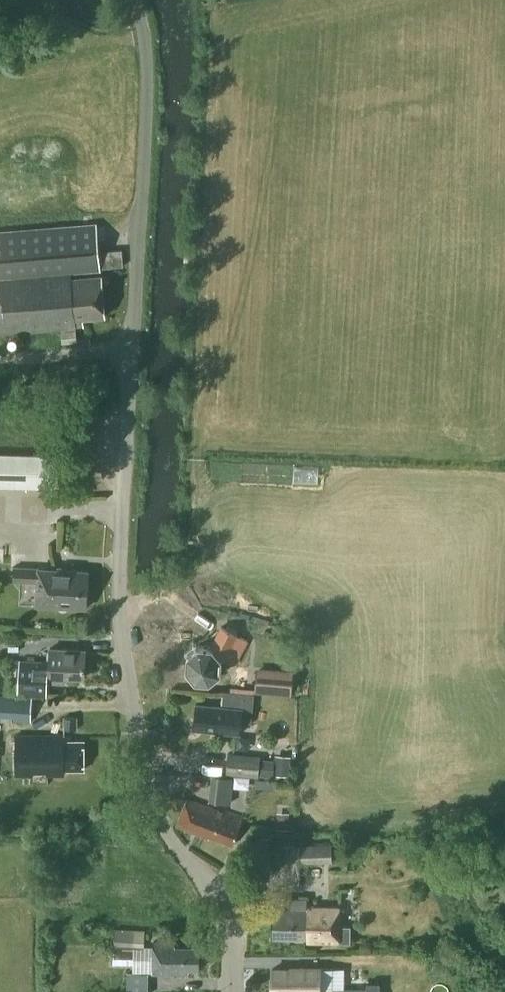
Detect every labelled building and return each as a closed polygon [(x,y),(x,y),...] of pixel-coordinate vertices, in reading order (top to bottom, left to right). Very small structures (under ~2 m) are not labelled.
[(124,265),(122,248),(99,250),(97,225),(0,233),(0,333),(62,328),(63,341),(77,340),(75,318),(105,316),(102,274),(71,276),(70,269),(124,265)] [(59,487),(60,453),(0,451),(0,485),(59,487)] [(89,570),(13,565),(13,579),(38,581),(36,604),(87,608),(89,570)] [(220,672),(221,659),(234,666),(248,640),(224,626),(211,648),(200,647),(189,655),(188,669),(197,679),(210,681),(220,672)] [(65,682),(65,676),(85,677),(86,655),(83,655),(84,650),(51,648),(50,661),(45,660),(45,661),(21,660),(19,694),(44,695),(45,680),(65,682)] [(293,674),(258,671),(256,690),(292,693),(293,674)] [(252,723),(255,693),(224,690),(222,706),(196,703),(193,729),(241,734),(242,722),(252,723)] [(0,694),(0,719),(31,721),(32,696),(0,694)] [(78,728),(78,716),(64,716),(64,728),(78,728)] [(84,768),(84,740),(64,740),(64,734),(16,734),(16,774),(33,774),(33,768),(47,768),(47,774),(64,774),(64,768),(84,768)] [(261,755),(228,751),(226,773),(259,776),(259,775),(273,776),(274,773),(289,775),(291,755),(275,753),(275,759),(260,758),(261,755)] [(234,777),(212,775),(210,799),(231,801),(233,781),(254,783),(254,777),(234,775),(234,777)] [(255,787),(275,789),(275,780),(256,778),(255,787)] [(233,846),(245,817),(226,809),(225,812),(188,797),(177,824),(233,846)] [(290,811),(277,811),(277,828),(290,828),(290,811)] [(271,857),(272,837),(257,836),(256,856),(271,857)] [(333,861),(332,840),(299,841),(300,862),(333,861)] [(341,939),(351,939),(351,926),(339,926),(339,904),(308,904),(308,898),(281,898),(281,907),(274,907),(274,936),(308,936),(308,940),(341,940),(341,939)] [(152,973),(190,975),(190,967),(200,968),(201,947),(176,946),(176,942),(154,941),(154,945),(145,945),(145,929),(115,927),(115,945),(134,946),(133,971),(128,971),(127,991),(149,991),(150,973),(152,973)] [(321,967),(291,967),(291,969),(273,969),(273,991),(332,991),(332,987),(344,987),(344,967),(321,967)] [(379,989),(379,982),(367,982),(367,989),(334,989),(334,991),(379,991),(379,989)]
